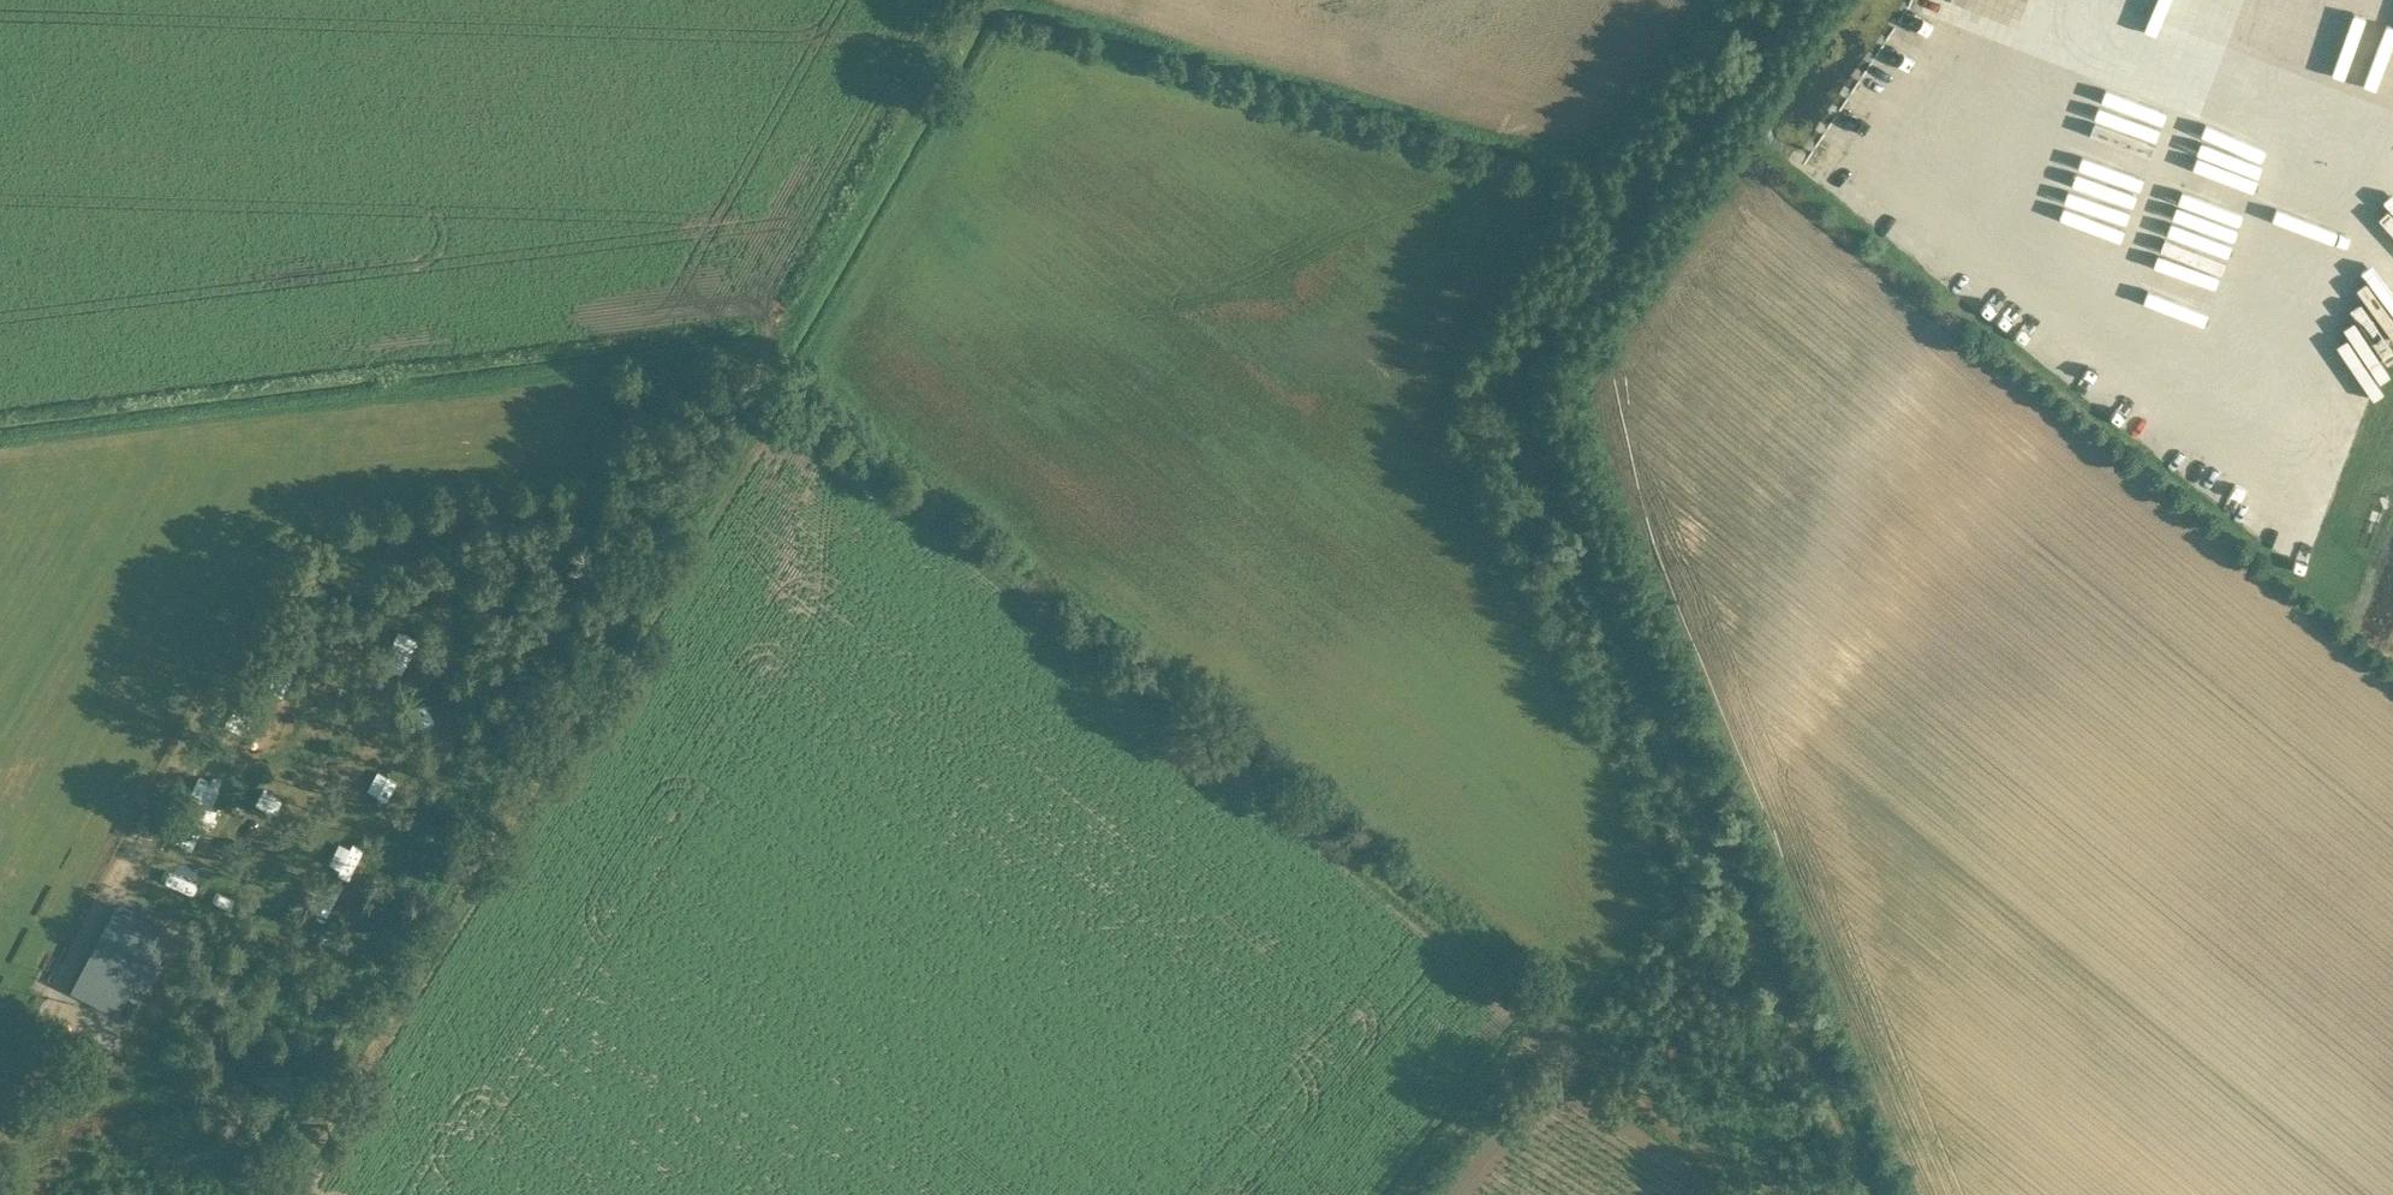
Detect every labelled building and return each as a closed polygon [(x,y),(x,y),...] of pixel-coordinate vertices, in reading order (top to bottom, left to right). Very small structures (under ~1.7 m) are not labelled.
[(2296,353),(2354,380),(2365,357),(2343,347),(2338,356),(2311,344),(2321,321),(2313,317),(2296,353)] [(162,927),(134,912),(90,995),(118,1010),(129,990),(141,996),(163,954),(152,948),(162,927)]
